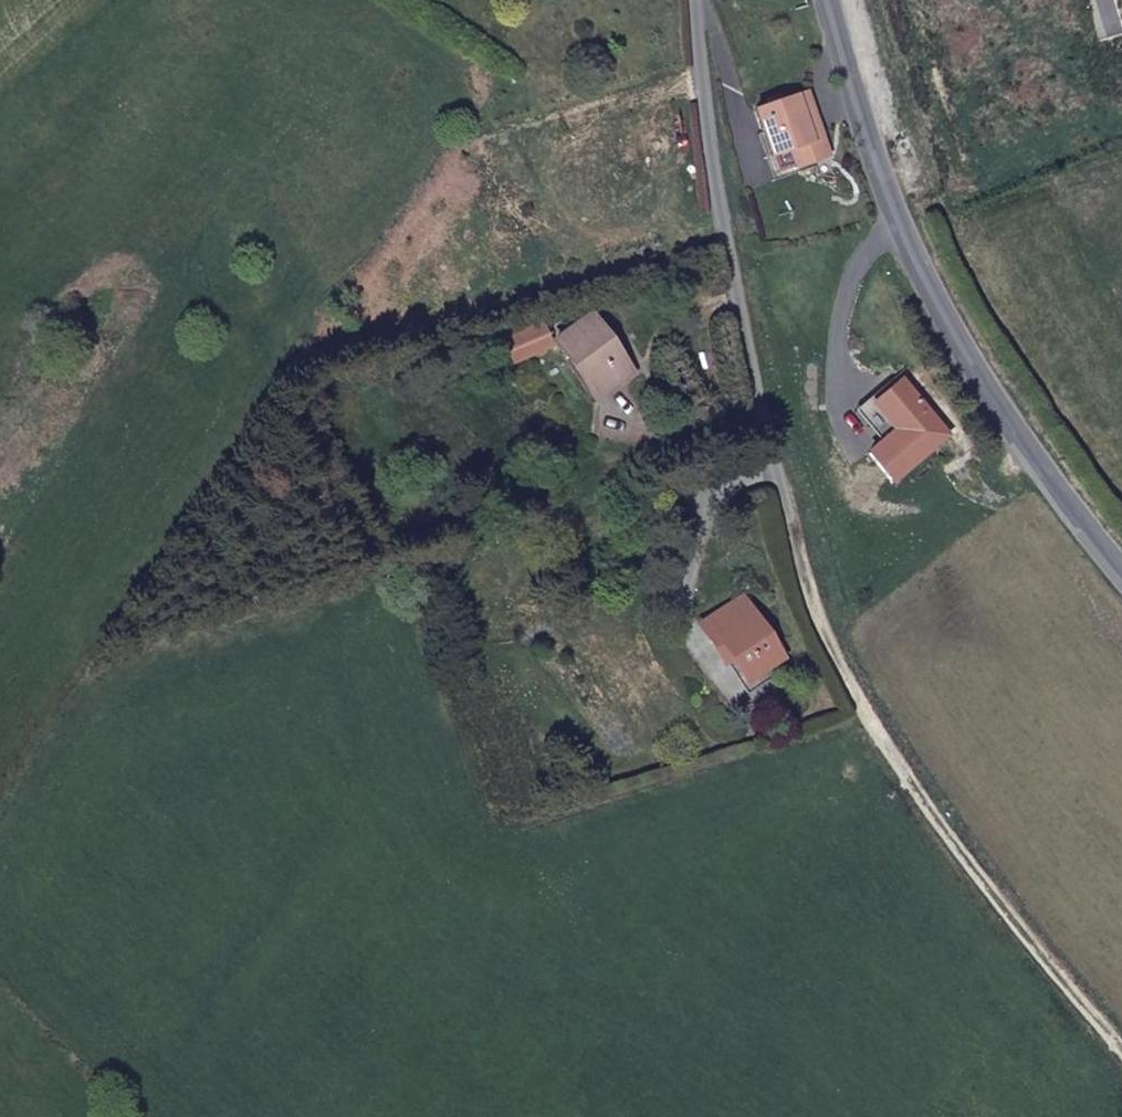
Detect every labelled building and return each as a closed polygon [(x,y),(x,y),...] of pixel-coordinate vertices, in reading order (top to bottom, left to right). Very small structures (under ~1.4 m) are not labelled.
[(792,126),(798,142),(831,133),(810,69),(758,87),(765,109),(773,133),(792,126)] [(801,149),(798,142),(792,126),(773,133),(765,109),(760,111),(776,157),(801,149)] [(588,313),(555,334),(586,378),(618,357),(588,313)] [(539,318),(502,328),(507,347),(545,336),(539,318)] [(910,358),(878,380),(897,407),(880,417),(867,426),(886,455),(947,414),(910,358)] [(897,407),(878,380),(862,390),(880,417),(897,407)] [(739,591),(700,617),(712,637),(723,631),(736,649),(748,667),(779,647),(739,591)] [(712,637),(725,655),(736,649),(723,631),(712,637)]
